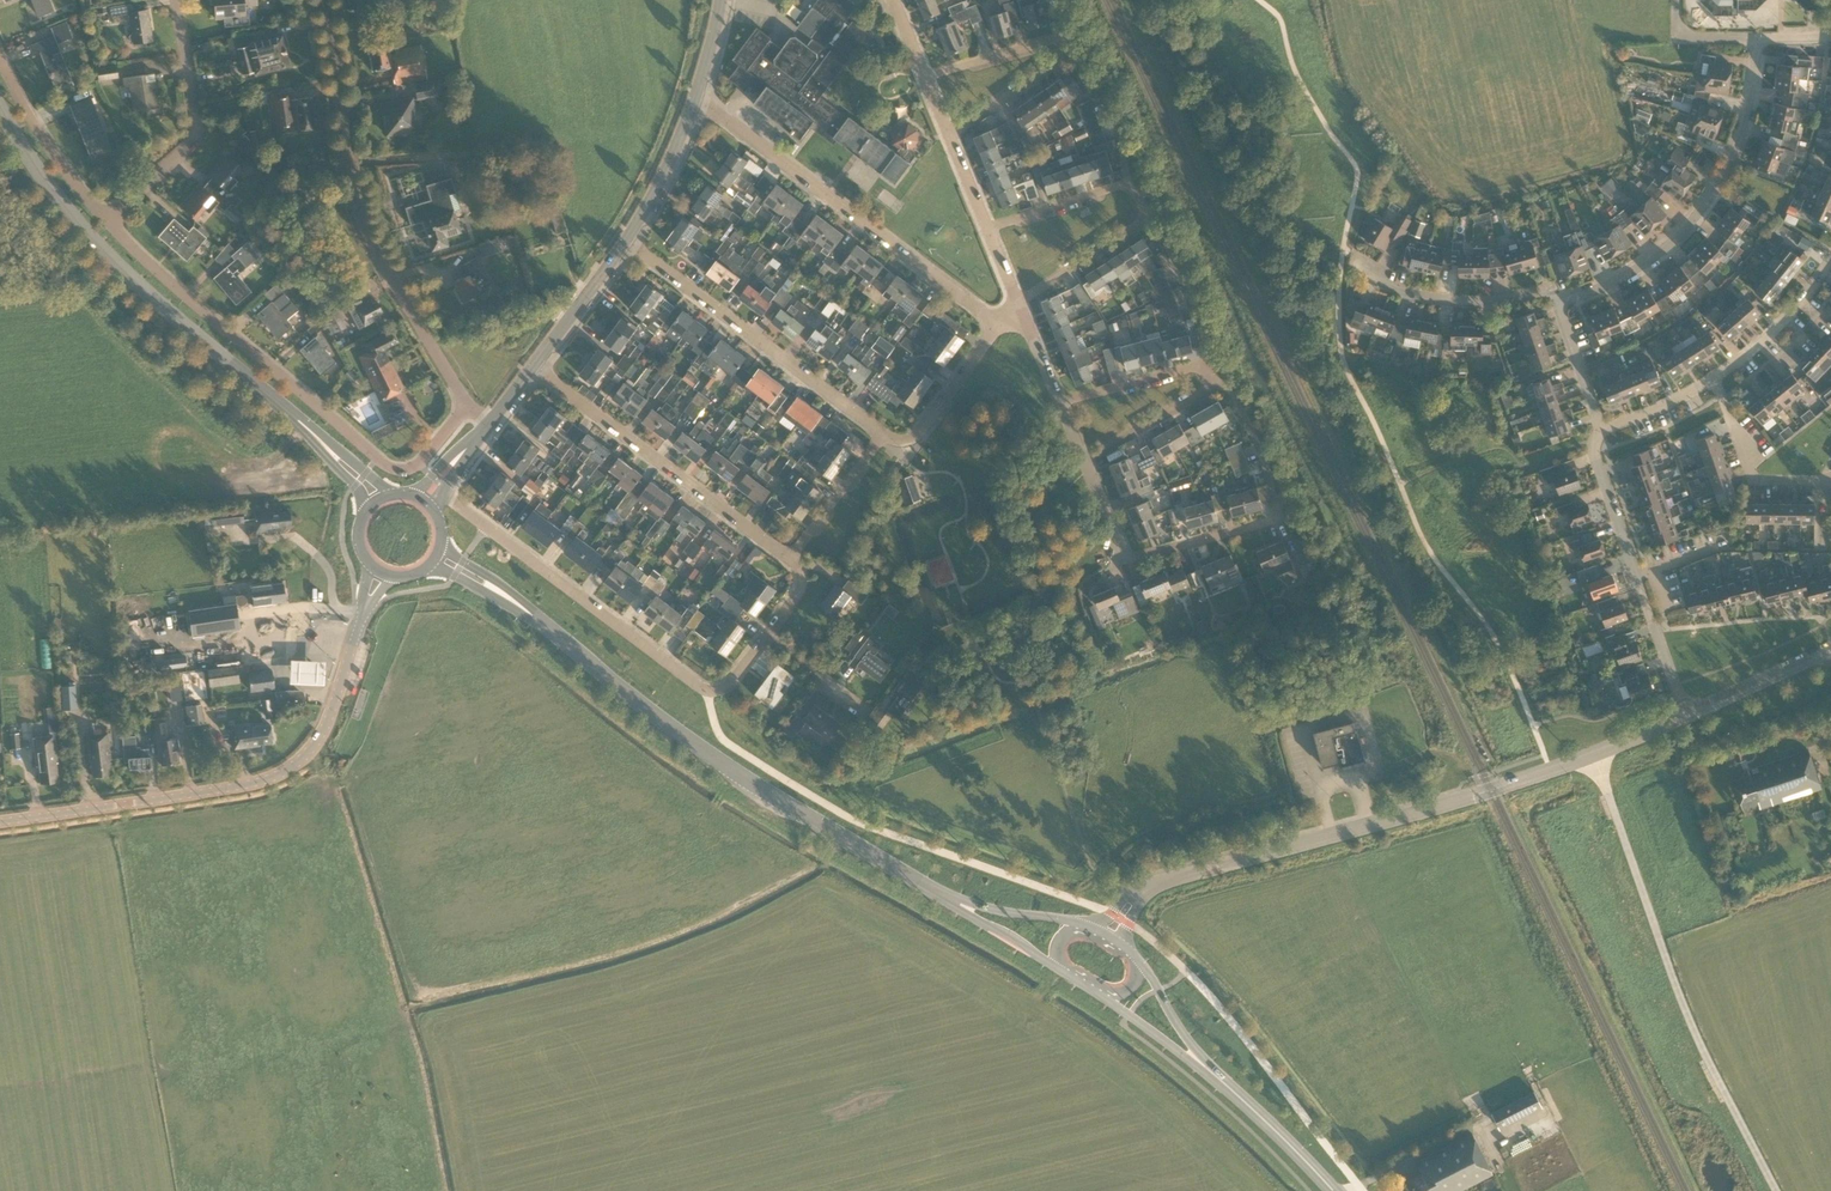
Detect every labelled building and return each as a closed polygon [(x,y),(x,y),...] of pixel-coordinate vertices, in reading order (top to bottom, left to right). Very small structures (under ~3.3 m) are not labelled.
[(39,15),(52,10),(48,0),(32,0),(39,15)] [(215,18),(223,17),(224,26),(245,24),(244,16),(243,5),(256,4),(256,0),(214,0),(215,18)] [(798,26),(813,37),(808,45),(796,36),(790,36),(781,49),(769,40),(771,37),(757,27),(732,59),(739,65),(729,79),(745,91),(749,86),(761,95),(754,104),(801,139),(810,127),(834,144),(837,139),(895,183),(913,159),(912,149),(918,140),(916,130),(908,124),(898,125),(892,133),(893,143),(901,149),(898,153),(849,116),(848,118),(820,97),(868,33),(855,22),(858,18),(852,13),(858,5),(851,0),(818,0),(798,26)] [(919,4),(925,17),(940,11),(937,4),(945,0),(930,0),(919,4)] [(951,14),(965,8),(970,6),(968,0),(965,0),(962,1),(948,7),(951,14)] [(1023,17),(1026,16),(1030,28),(1047,23),(1044,13),(1043,9),(1050,7),(1052,11),(1051,5),(1049,0),(1018,0),(1023,17)] [(1713,15),(1737,15),(1737,9),(1756,9),(1765,0),(1699,0),(1713,15)] [(1805,9),(1818,9),(1818,0),(1796,0),(1805,9)] [(1017,14),(1013,1),(1004,4),(1005,8),(1006,11),(990,16),(997,38),(1014,33),(1011,23),(1009,16),(1014,14),(1016,14),(1017,14)] [(132,11),(131,3),(109,6),(110,15),(128,13),(131,34),(130,34),(129,36),(129,40),(131,41),(132,41),(133,43),(151,40),(146,9),(132,11)] [(976,4),(965,8),(951,14),(949,15),(951,22),(937,28),(948,55),(966,48),(956,24),(970,18),(972,23),(982,19),(976,4)] [(72,37),(66,21),(51,27),(52,31),(54,35),(40,41),(44,50),(39,52),(49,76),(50,76),(54,86),(71,79),(60,49),(57,43),(72,37)] [(236,48),(239,60),(284,49),(281,35),(247,43),(245,34),(234,37),(237,48),(236,48)] [(389,53),(387,41),(367,44),(371,70),(390,67),(394,85),(426,79),(420,45),(395,49),(396,51),(389,53)] [(284,49),(239,60),(242,74),(254,71),(254,73),(288,65),(284,49)] [(1706,76),(1730,79),(1732,65),(1714,62),(1715,55),(1700,53),(1699,61),(1703,62),(1701,75),(1706,76)] [(897,75),(890,57),(879,61),(887,80),(897,75)] [(1779,64),(1777,76),(1798,78),(1807,79),(1808,67),(1811,67),(1812,60),(1797,58),(1796,66),(1779,64)] [(118,77),(116,64),(96,67),(98,80),(118,77)] [(1069,72),(1058,80),(1068,95),(1067,95),(1071,100),(1082,92),(1069,72)] [(157,93),(153,73),(121,78),(122,86),(128,85),(132,111),(159,107),(157,96),(158,96),(158,93),(157,93)] [(1706,76),(1701,75),(1697,74),(1695,88),(1694,95),(1708,98),(1710,91),(1727,94),(1730,79),(1706,76)] [(1657,78),(1649,76),(1647,83),(1655,85),(1657,78)] [(1796,91),(1798,78),(1777,76),(1776,89),(1793,91),(1792,99),(1807,101),(1808,92),(1796,91)] [(438,96),(435,79),(414,83),(416,99),(438,96)] [(1056,102),(1067,95),(1068,95),(1058,80),(1046,88),(1056,103),(1056,102)] [(1035,95),(1045,110),(1052,105),(1055,111),(1060,108),(1056,102),(1056,103),(1046,88),(1035,95)] [(1684,92),(1674,90),(1672,99),(1682,101),(1684,92)] [(289,99),(288,91),(268,93),(272,133),(315,128),(311,97),(289,99)] [(1035,95),(1024,103),(1037,122),(1048,115),(1045,110),(1035,95)] [(1707,105),(1708,98),(1694,95),(1692,101),(1688,114),(1719,124),(1723,110),(1707,105)] [(109,146),(90,97),(69,105),(77,124),(76,125),(77,128),(78,127),(89,154),(109,146)] [(416,129),(411,98),(381,104),(386,134),(416,129)] [(1806,109),(1807,101),(1792,99),(1791,106),(1774,102),(1771,114),(1791,119),(1791,120),(1799,122),(1802,109),(1806,109)] [(1079,112),(1093,107),(1090,100),(1077,106),(1079,112)] [(1037,122),(1024,103),(1012,111),(1022,126),(1025,130),(1037,122)] [(1079,112),(1082,119),(1096,114),(1093,107),(1079,112)] [(1652,113),(1639,108),(1635,117),(1649,123),(1652,113)] [(1096,114),(1082,119),(1085,126),(1099,121),(1096,114)] [(1719,124),(1688,114),(1681,134),(1695,139),(1697,133),(1714,138),(1719,124)] [(1785,131),(1782,138),(1797,143),(1799,135),(1796,134),(1799,122),(1791,120),(1791,119),(1771,114),(1767,126),(1771,127),(1781,130),(1783,130),(1785,131)] [(1058,129),(1062,135),(1072,128),(1066,120),(1056,126),(1058,129)] [(1085,126),(1088,133),(1102,128),(1099,121),(1085,126)] [(1015,135),(1007,122),(1000,126),(1004,132),(1008,140),(1015,135)] [(980,151),(997,145),(993,136),(1004,132),(1000,126),(991,130),(975,137),(980,151)] [(262,144),(258,128),(249,131),(253,146),(262,144)] [(1088,136),(1084,128),(1074,132),(1077,140),(1088,136)] [(1102,128),(1088,133),(1091,140),(1104,135),(1102,128)] [(1062,135),(1058,129),(1052,133),(1055,138),(1061,134),(1061,135),(1062,135)] [(1034,147),(1027,134),(1020,139),(1027,151),(1034,147)] [(1073,144),(1070,135),(1063,137),(1066,147),(1073,144)] [(1107,141),(1104,135),(1091,140),(1094,147),(1107,141)] [(1795,150),(1797,143),(1782,138),(1782,139),(1780,145),(1768,141),(1766,141),(1763,140),(1759,151),(1779,159),(1789,163),(1794,151),(1795,150)] [(1002,158),(997,145),(980,151),(986,165),(1002,158)] [(1012,154),(1022,150),(1021,145),(1010,149),(1012,153),(1012,154)] [(1686,158),(1683,155),(1685,151),(1676,145),(1664,163),(1663,162),(1660,162),(1657,167),(1667,174),(1687,188),(1695,175),(1681,166),(1686,158)] [(1105,150),(1092,154),(1100,177),(1112,173),(1105,150)] [(724,163),(749,182),(749,181),(751,183),(753,184),(758,177),(744,166),(748,161),(734,151),(724,163)] [(1789,163),(1759,151),(1754,163),(1771,169),(1768,176),(1782,182),(1785,175),(1789,163)] [(1074,185),(1087,181),(1077,153),(1071,155),(1073,160),(1066,162),(1074,185)] [(1087,181),(1100,177),(1092,154),(1079,158),(1078,153),(1077,153),(1087,181)] [(210,186),(230,204),(231,203),(235,207),(241,199),(231,191),(234,187),(235,188),(239,183),(231,177),(240,166),(227,155),(209,176),(215,181),(210,186)] [(289,155),(282,157),(285,166),(291,165),(289,155)] [(992,179),(1008,172),(1007,169),(1005,164),(1010,162),(1009,161),(1007,155),(1002,158),(986,165),(992,179)] [(1054,166),(1061,189),(1074,185),(1066,162),(1060,164),(1059,159),(1052,161),(1054,166)] [(749,181),(749,182),(724,163),(715,176),(729,187),(733,181),(746,190),(751,183),(749,181)] [(305,165),(287,168),(288,175),(307,172),(305,165)] [(1048,194),(1061,189),(1054,166),(1044,170),(1042,165),(1032,168),(1039,189),(1045,187),(1048,194)] [(1008,172),(992,179),(997,193),(1021,182),(1024,181),(1033,178),(1030,171),(1022,174),(1020,180),(1016,179),(1014,178),(1011,179),(1008,172)] [(761,191),(769,180),(770,179),(764,174),(754,186),(761,191)] [(1648,186),(1659,196),(1664,190),(1679,200),(1687,188),(1667,174),(1662,183),(1655,178),(1652,181),(1648,186)] [(1822,189),(1830,194),(1830,178),(1827,176),(1822,189)] [(410,224),(423,220),(426,230),(432,249),(445,245),(445,246),(447,245),(445,236),(460,232),(454,211),(461,209),(451,177),(425,184),(430,199),(404,207),(410,224)] [(1606,192),(1615,183),(1610,177),(1600,186),(1606,192)] [(1639,186),(1642,183),(1637,177),(1633,180),(1639,186)] [(1038,196),(1033,178),(1024,181),(1021,182),(997,193),(1003,207),(1019,200),(1016,192),(1024,189),(1028,200),(1038,196)] [(724,215),(728,218),(732,211),(718,201),(723,195),(709,184),(699,196),(724,215)] [(768,196),(761,191),(750,206),(747,210),(754,215),(757,211),(761,205),(767,210),(774,215),(778,211),(777,210),(789,194),(777,185),(776,185),(768,196)] [(230,204),(210,186),(206,191),(200,187),(182,207),(195,218),(204,208),(209,213),(217,204),(225,210),(230,204)] [(1619,206),(1631,197),(1623,186),(1611,195),(1619,206)] [(1650,197),(1640,206),(1655,224),(1667,214),(1655,201),(1659,196),(1648,186),(1644,191),(1650,197)] [(1830,208),(1830,194),(1822,189),(1816,202),(1830,208)] [(753,201),(739,190),(734,196),(748,207),(753,201)] [(789,236),(801,221),(795,216),(803,204),(789,194),(777,210),(778,211),(785,216),(781,220),(787,225),(783,231),(789,236)] [(724,215),(699,196),(690,209),(704,220),(710,224),(716,215),(721,218),(724,215)] [(1816,202),(1805,197),(1799,209),(1810,214),(1827,222),(1830,214),(1830,215),(1830,208),(1816,202)] [(1616,210),(1612,204),(1606,208),(1611,214),(1616,210)] [(1655,224),(1640,206),(1634,211),(1628,205),(1624,209),(1618,213),(1627,225),(1633,221),(1644,234),(1655,224)] [(1797,209),(1789,205),(1788,209),(1786,212),(1793,216),(1797,209)] [(1510,222),(1506,207),(1501,209),(1505,223),(1510,222)] [(1571,207),(1564,210),(1568,220),(1575,217),(1571,207)] [(1723,217),(1741,231),(1749,220),(1754,224),(1759,218),(1747,210),(1743,216),(1730,207),(1723,217)] [(1405,229),(1411,220),(1400,213),(1394,222),(1391,227),(1374,217),(1362,236),(1384,249),(1391,237),(1399,242),(1407,229),(1405,229)] [(1612,228),(1606,231),(1618,252),(1631,244),(1622,229),(1627,225),(1618,213),(1613,217),(1607,221),(1612,228)] [(789,236),(794,239),(797,241),(801,235),(807,239),(812,248),(818,241),(830,224),(817,215),(809,226),(801,221),(789,236)] [(701,244),(697,241),(704,232),(684,217),(675,229),(699,247),(701,244)] [(747,220),(743,217),(737,225),(741,228),(747,220)] [(1727,237),(1723,243),(1734,252),(1738,255),(1743,250),(1738,246),(1733,242),(1741,231),(1723,217),(1715,228),(1727,237)] [(188,231),(173,218),(158,236),(186,260),(205,237),(192,226),(188,231)] [(723,240),(736,224),(730,220),(718,236),(723,240)] [(563,221),(553,224),(556,233),(566,230),(563,221)] [(823,261),(830,266),(841,251),(834,246),(843,234),(830,224),(818,241),(825,246),(821,250),(828,255),(823,261)] [(1413,227),(1410,234),(1420,238),(1423,230),(1413,227)] [(699,247),(675,229),(666,242),(680,252),(686,244),(696,251),(699,247)] [(1574,247),(1567,249),(1575,272),(1589,267),(1583,250),(1590,247),(1584,234),(1583,234),(1581,229),(1569,233),(1574,247)] [(734,230),(729,238),(735,243),(741,235),(734,230)] [(1618,252),(1606,231),(1594,238),(1590,231),(1584,234),(1590,247),(1596,244),(1605,259),(1618,252)] [(1488,269),(1498,268),(1495,248),(1496,247),(1494,234),(1486,235),(1488,249),(1488,254),(1473,254),(1473,276),(1488,276),(1488,269)] [(1549,242),(1547,234),(1541,236),(1544,244),(1549,242)] [(496,237),(478,243),(482,256),(500,250),(496,237)] [(734,262),(739,254),(734,250),(729,247),(733,242),(726,237),(724,240),(716,251),(718,252),(721,254),(720,256),(717,260),(707,273),(718,282),(728,269),(734,262)] [(1518,248),(1523,269),(1538,265),(1535,253),(1541,251),(1537,237),(1530,239),(1524,241),(1525,246),(1518,248)] [(1802,237),(1798,245),(1807,251),(1812,242),(1802,237)] [(1141,261),(1148,271),(1157,268),(1149,255),(1153,253),(1144,238),(1132,246),(1141,260),(1141,261)] [(1734,252),(1723,243),(1718,249),(1707,238),(1698,248),(1714,264),(1719,259),(1724,264),(1729,258),(1734,252)] [(1398,263),(1403,264),(1402,265),(1424,270),(1430,244),(1409,239),(1407,246),(1406,246),(1398,263)] [(1762,244),(1768,249),(1771,245),(1766,240),(1762,244)] [(228,242),(223,247),(213,259),(222,269),(212,277),(227,295),(228,294),(235,302),(249,290),(236,275),(259,255),(247,241),(235,251),(228,242)] [(776,241),(768,251),(774,255),(781,245),(776,241)] [(1794,252),(1789,248),(1783,243),(1775,254),(1780,259),(1797,272),(1801,268),(1798,266),(1807,256),(1797,248),(1794,252)] [(1444,247),(1430,244),(1424,270),(1438,274),(1441,262),(1450,263),(1451,248),(1448,248),(1444,247)] [(1575,272),(1567,249),(1561,252),(1558,244),(1552,246),(1544,248),(1549,263),(1556,260),(1561,277),(1575,272)] [(1775,255),(1768,249),(1762,244),(1759,248),(1772,259),(1775,255)] [(851,265),(858,271),(870,255),(857,245),(848,256),(841,251),(830,266),(828,268),(835,274),(841,266),(847,270),(851,265)] [(1495,248),(1498,268),(1507,267),(1509,273),(1523,269),(1518,248),(1510,250),(1508,245),(1502,247),(1496,247),(1495,248)] [(1132,246),(1120,253),(1133,273),(1139,269),(1136,264),(1141,261),(1141,260),(1132,246)] [(1456,249),(1451,248),(1450,263),(1458,264),(1458,276),(1473,276),(1473,254),(1466,255),(1465,249),(1464,249),(1458,249),(1456,249)] [(1712,293),(1718,287),(1710,278),(1715,273),(1710,268),(1714,264),(1698,248),(1689,257),(1700,268),(1694,273),(1704,283),(1712,293)] [(784,250),(779,255),(785,260),(789,254),(784,250)] [(711,258),(704,253),(695,264),(702,269),(711,258)] [(1133,273),(1120,253),(1109,260),(1119,275),(1118,275),(1122,281),(1133,273)] [(728,269),(718,282),(730,291),(740,277),(734,273),(745,259),(739,254),(734,262),(728,269)] [(883,265),(870,255),(858,271),(865,276),(862,280),(868,285),(863,291),(870,296),(881,281),(874,276),(883,265)] [(742,270),(749,275),(759,261),(752,256),(742,270)] [(1744,261),(1737,256),(1733,260),(1740,266),(1744,261)] [(488,281),(475,257),(462,264),(467,274),(461,278),(460,277),(453,281),(458,289),(455,290),(462,302),(473,296),(474,297),(480,293),(478,290),(487,286),(485,283),(488,281)] [(1794,277),(1797,272),(1780,259),(1772,269),(1786,281),(1791,275),(1794,277)] [(1107,282),(1118,275),(1119,275),(1109,260),(1098,267),(1107,282)] [(759,261),(749,275),(755,280),(766,266),(759,261)] [(1745,266),(1751,270),(1754,266),(1749,262),(1745,266)] [(1679,265),(1669,273),(1683,291),(1688,288),(1692,293),(1704,283),(1694,273),(1689,277),(1679,265)] [(1151,271),(1153,278),(1166,273),(1163,266),(1158,269),(1157,268),(1148,271),(1149,272),(1151,271)] [(1751,270),(1745,266),(1742,270),(1748,274),(1751,270)] [(1107,282),(1098,267),(1086,275),(1089,280),(1083,284),(1092,298),(1098,294),(1104,291),(1107,295),(1113,291),(1107,282)] [(1786,281),(1772,269),(1763,280),(1780,294),(1784,289),(1781,287),(1786,281)] [(799,274),(794,270),(788,278),(794,282),(799,274)] [(1168,278),(1166,273),(1153,278),(1155,283),(1168,278)] [(1683,291),(1669,273),(1658,281),(1668,294),(1662,298),(1670,309),(1676,305),(1682,301),(1678,295),(1683,291)] [(294,281),(289,275),(283,280),(288,286),(294,281)] [(891,296),(898,301),(910,285),(898,275),(889,287),(881,281),(870,296),(878,302),(883,294),(889,299),(891,296)] [(751,306),(771,279),(766,276),(762,282),(760,281),(755,288),(749,284),(739,297),(751,306)] [(1158,290),(1171,285),(1168,278),(1155,283),(1158,290)] [(1735,278),(1722,290),(1727,295),(1730,292),(1729,290),(1738,282),(1735,278)] [(771,279),(751,306),(762,314),(772,302),(767,298),(772,290),(771,289),(776,283),(771,279)] [(1780,294),(1763,280),(1754,291),(1769,303),(1774,296),(1776,298),(1780,294)] [(297,310),(275,283),(263,293),(270,301),(256,313),(269,329),(270,328),(277,336),(290,324),(286,319),(297,310)] [(648,283),(638,295),(667,317),(671,312),(659,304),(659,302),(664,295),(648,283)] [(1072,288),(1081,301),(1088,297),(1079,283),(1072,288)] [(910,285),(898,301),(905,306),(903,309),(909,313),(903,321),(910,326),(921,312),(915,307),(924,295),(910,285)] [(1173,291),(1171,285),(1158,290),(1160,296),(1173,291)] [(772,298),(778,303),(787,291),(781,287),(772,298)] [(1672,313),(1670,309),(1662,298),(1655,302),(1648,288),(1636,295),(1648,315),(1659,308),(1665,318),(1672,313)] [(1723,298),(1727,295),(1722,290),(1718,293),(1723,298)] [(787,291),(778,303),(784,307),(792,296),(787,291)] [(1175,296),(1173,291),(1160,296),(1162,300),(1162,301),(1175,296)] [(821,312),(830,300),(832,299),(825,293),(814,307),(821,312)] [(345,300),(350,309),(348,310),(358,328),(364,325),(378,317),(376,313),(381,311),(375,301),(371,303),(370,300),(369,299),(367,300),(361,303),(360,300),(357,294),(345,300)] [(1069,306),(1069,305),(1067,300),(1061,303),(1058,294),(1042,301),(1048,315),(1069,306)] [(667,317),(638,295),(629,308),(643,318),(649,310),(658,317),(664,322),(667,317)] [(1150,300),(1147,295),(1141,299),(1144,303),(1150,300)] [(1636,321),(1648,315),(1636,295),(1625,301),(1632,315),(1626,318),(1632,331),(1640,327),(1636,321)] [(1164,307),(1177,302),(1175,296),(1162,301),(1164,307)] [(1092,303),(1088,297),(1081,301),(1085,308),(1092,303)] [(1733,303),(1728,297),(1722,301),(1728,308),(1733,303)] [(1748,298),(1737,307),(1751,323),(1756,319),(1754,317),(1760,312),(1748,298)] [(832,299),(830,300),(821,312),(828,318),(839,304),(832,299)] [(1716,304),(1712,299),(1708,302),(1712,307),(1716,304)] [(798,310),(803,303),(799,300),(794,306),(791,305),(786,312),(781,308),(771,321),(783,330),(793,317),(798,310)] [(1137,305),(1135,301),(1129,305),(1131,309),(1137,305)] [(936,322),(937,321),(944,312),(930,302),(922,312),(936,322)] [(1167,313),(1180,308),(1177,302),(1164,307),(1167,313)] [(808,307),(803,303),(798,310),(803,314),(808,307)] [(1367,322),(1376,326),(1382,308),(1368,303),(1367,306),(1358,303),(1349,325),(1358,328),(1364,330),(1367,322)] [(1048,315),(1053,329),(1069,322),(1066,314),(1076,310),(1073,304),(1069,305),(1069,306),(1048,315)] [(1711,310),(1706,304),(1699,310),(1704,316),(1711,310)] [(324,313),(325,316),(334,333),(346,326),(336,307),(324,313)] [(1625,334),(1632,331),(1626,318),(1619,321),(1614,307),(1601,312),(1610,333),(1622,328),(1625,334)] [(1747,327),(1751,323),(1737,307),(1727,316),(1739,330),(1745,325),(1747,327)] [(1147,312),(1146,308),(1139,310),(1142,319),(1148,317),(1146,313),(1147,312)] [(1182,314),(1180,308),(1167,313),(1169,319),(1182,314)] [(1397,314),(1382,308),(1376,326),(1390,331),(1388,337),(1396,339),(1400,325),(1393,323),(1397,314)] [(678,341),(683,335),(695,319),(683,309),(678,316),(677,317),(671,312),(667,317),(664,322),(661,325),(667,330),(666,332),(678,341)] [(1140,315),(1138,310),(1129,313),(1131,319),(1140,315)] [(1515,318),(1520,331),(1547,321),(1545,316),(1535,319),(1533,311),(1515,318)] [(959,324),(944,312),(937,321),(944,326),(939,331),(942,333),(937,340),(954,353),(964,340),(957,335),(960,331),(956,328),(959,324)] [(1612,339),(1610,333),(1601,312),(1589,317),(1595,331),(1588,333),(1593,347),(1612,339)] [(1182,314),(1169,319),(1172,326),(1181,323),(1181,321),(1184,320),(1182,314)] [(613,328),(633,343),(636,338),(631,335),(637,326),(623,315),(613,328)] [(1504,319),(1500,315),(1494,321),(1498,325),(1504,319)] [(1685,319),(1688,325),(1693,322),(1689,316),(1685,319)] [(1741,332),(1739,330),(1727,316),(1722,320),(1718,317),(1713,322),(1728,339),(1735,334),(1737,336),(1741,332)] [(793,317),(783,330),(794,339),(804,326),(793,317)] [(1407,327),(1400,325),(1396,339),(1404,341),(1405,336),(1420,339),(1424,320),(1408,317),(1408,321),(1407,327)] [(849,330),(855,334),(864,322),(858,318),(849,330)] [(323,326),(318,319),(306,329),(312,335),(323,326)] [(695,319),(683,335),(678,342),(683,345),(688,339),(695,345),(692,348),(699,353),(709,340),(702,335),(708,328),(695,319)] [(1092,324),(1094,328),(1105,324),(1103,319),(1092,324)] [(1688,325),(1685,319),(1680,322),(1684,328),(1688,325)] [(807,342),(818,350),(838,323),(834,320),(831,323),(826,320),(818,330),(816,329),(807,342)] [(1439,323),(1424,320),(1420,339),(1428,340),(1427,346),(1434,347),(1442,348),(1444,333),(1437,333),(1439,323)] [(647,327),(654,333),(659,326),(651,321),(647,327)] [(1547,321),(1520,331),(1525,344),(1542,337),(1539,330),(1548,327),(1547,321)] [(870,327),(864,322),(855,334),(861,339),(870,327)] [(1053,329),(1059,343),(1075,336),(1069,322),(1053,329)] [(1119,329),(1116,322),(1109,324),(1111,332),(1119,329)] [(838,323),(818,350),(830,359),(839,346),(837,344),(845,334),(840,330),(843,327),(838,323)] [(1105,324),(1094,328),(1096,333),(1107,329),(1105,324)] [(902,325),(893,337),(898,341),(907,329),(902,325)] [(1466,343),(1466,344),(1466,325),(1451,325),(1451,334),(1444,333),(1442,348),(1451,349),(1466,349),(1466,343)] [(1482,325),(1466,325),(1466,344),(1475,344),(1475,352),(1488,353),(1488,350),(1489,335),(1482,335),(1482,325)] [(1673,327),(1668,330),(1672,336),(1677,333),(1673,327)] [(629,348),(633,343),(613,328),(604,340),(621,353),(626,346),(629,348)] [(1505,335),(1503,328),(1493,332),(1496,339),(1505,335)] [(1178,337),(1175,338),(1179,355),(1193,352),(1188,334),(1188,335),(1187,329),(1177,331),(1178,337)] [(397,343),(391,331),(363,345),(366,351),(358,355),(380,400),(403,388),(387,358),(385,359),(381,351),(397,343)] [(1666,331),(1662,334),(1665,340),(1670,337),(1666,331)] [(1697,338),(1709,357),(1713,354),(1712,351),(1719,347),(1709,331),(1697,338)] [(1354,342),(1354,332),(1346,332),(1346,342),(1354,342)] [(333,360),(323,348),(327,344),(318,333),(299,349),(312,364),(313,364),(320,371),(333,360)] [(1168,333),(1160,336),(1166,358),(1179,355),(1175,338),(1170,339),(1168,333)] [(1065,357),(1081,350),(1076,339),(1080,337),(1078,334),(1075,336),(1059,343),(1065,357)] [(1661,342),(1665,340),(1662,334),(1657,337),(1661,342)] [(881,336),(872,347),(886,358),(895,347),(881,336)] [(1166,358),(1160,336),(1147,339),(1153,362),(1166,358)] [(1819,346),(1830,358),(1830,338),(1828,336),(1819,346)] [(1545,345),(1542,337),(1525,344),(1529,357),(1556,347),(1554,342),(1545,345)] [(715,346),(709,340),(699,353),(700,354),(706,359),(706,362),(716,370),(721,364),(733,347),(721,338),(715,346)] [(1685,346),(1695,361),(1702,357),(1704,360),(1709,357),(1697,338),(1685,346)] [(1140,365),(1153,362),(1147,339),(1134,342),(1140,365)] [(944,366),(954,353),(937,340),(931,347),(929,345),(925,351),(918,346),(912,354),(927,365),(933,357),(944,366)] [(1682,340),(1670,347),(1674,353),(1686,371),(1690,368),(1689,366),(1695,361),(1685,346),(1683,342),(1682,340)] [(1127,369),(1140,365),(1134,342),(1114,347),(1117,362),(1125,360),(1127,369)] [(850,374),(870,348),(865,344),(863,348),(858,344),(850,354),(848,353),(839,366),(850,374)] [(1824,370),(1830,363),(1830,358),(1819,346),(1809,356),(1824,370)] [(733,347),(721,364),(733,373),(730,377),(737,382),(747,369),(740,364),(746,357),(733,347)] [(1081,350),(1065,357),(1070,371),(1093,361),(1087,347),(1081,350)] [(1105,357),(1113,354),(1111,347),(1103,349),(1105,357)] [(1556,347),(1529,357),(1534,370),(1551,363),(1549,356),(1558,352),(1556,347)] [(1681,374),(1686,371),(1674,353),(1670,347),(1658,355),(1662,361),(1672,376),(1679,372),(1681,374)] [(589,361),(607,374),(610,369),(607,367),(613,359),(599,348),(589,361)] [(870,348),(850,374),(862,383),(871,370),(868,367),(872,361),(869,358),(870,357),(875,351),(870,348)] [(665,356),(659,351),(654,357),(660,362),(665,356)] [(620,359),(630,366),(635,361),(625,353),(620,359)] [(700,354),(694,363),(699,367),(706,359),(700,354)] [(922,372),(927,365),(912,354),(907,361),(913,366),(909,372),(912,375),(908,382),(923,394),(933,381),(922,372)] [(1113,354),(1105,357),(1109,372),(1117,370),(1113,354)] [(1815,380),(1824,370),(1809,356),(1800,366),(1815,380)] [(630,366),(620,359),(617,364),(626,371),(630,366)] [(1661,382),(1653,365),(1651,359),(1638,365),(1641,370),(1649,390),(1654,388),(1653,385),(1661,382)] [(607,374),(589,361),(580,374),(594,384),(597,387),(602,381),(607,385),(604,390),(609,394),(618,383),(607,374)] [(1093,361),(1070,371),(1076,385),(1092,378),(1089,370),(1095,368),(1093,361)] [(1518,369),(1515,362),(1509,364),(1511,371),(1518,369)] [(612,398),(624,407),(645,379),(644,378),(652,369),(647,366),(640,375),(635,383),(628,377),(612,398)] [(747,384),(759,393),(760,393),(772,376),(759,367),(754,374),(747,369),(737,382),(744,387),(747,384)] [(663,386),(674,372),(667,368),(659,378),(657,381),(663,386)] [(1629,368),(1626,370),(1628,375),(1635,393),(1642,390),(1644,393),(1649,390),(1641,370),(1636,372),(1632,374),(1629,368)] [(689,378),(701,387),(707,378),(695,370),(689,378)] [(1615,381),(1624,401),(1629,399),(1628,396),(1635,393),(1628,375),(1627,376),(1626,371),(1619,374),(1621,378),(1615,381)] [(681,378),(674,372),(663,386),(664,386),(662,388),(669,393),(681,378)] [(877,372),(866,386),(883,399),(885,396),(889,399),(896,405),(902,398),(903,398),(914,407),(923,394),(908,382),(903,388),(896,383),(891,390),(883,384),(887,379),(882,375),(877,372)] [(1781,382),(1794,398),(1805,389),(1792,373),(1781,382)] [(1613,374),(1600,379),(1602,386),(1609,403),(1617,400),(1618,403),(1624,401),(1615,381),(1613,374)] [(777,410),(787,396),(780,391),(784,385),(772,376),(760,393),(759,393),(755,398),(760,402),(764,396),(772,402),(768,408),(774,413),(777,410)] [(1530,398),(1536,397),(1562,387),(1560,382),(1551,385),(1548,377),(1541,380),(1540,377),(1527,381),(1528,385),(1526,386),(1530,398)] [(645,379),(624,407),(636,415),(648,399),(643,395),(646,391),(644,390),(649,382),(645,379)] [(1783,407),(1786,410),(1791,406),(1788,403),(1794,398),(1781,382),(1770,390),(1783,407)] [(1822,394),(1826,399),(1830,404),(1830,403),(1830,386),(1822,394)] [(1536,397),(1540,409),(1558,403),(1555,396),(1564,392),(1562,387),(1536,397)] [(1772,415),(1783,407),(1770,390),(1759,399),(1772,415)] [(690,414),(704,395),(698,391),(684,410),(690,414)] [(704,395),(690,414),(695,419),(710,399),(704,395)] [(785,416),(796,424),(810,404),(798,395),(794,401),(787,396),(777,410),(785,416)] [(1762,424),(1772,415),(1759,399),(1749,408),(1762,424)] [(1205,408),(1215,426),(1229,418),(1231,423),(1238,419),(1230,405),(1223,408),(1218,400),(1205,408)] [(654,429),(672,406),(666,401),(661,407),(660,406),(656,411),(652,408),(642,421),(654,429)] [(1540,409),(1545,422),(1571,413),(1569,407),(1560,411),(1558,403),(1540,409)] [(810,404),(796,424),(807,433),(803,439),(809,445),(809,444),(811,442),(817,434),(820,430),(825,424),(818,419),(822,413),(810,404)] [(550,405),(540,418),(555,429),(567,438),(573,443),(579,434),(580,434),(583,430),(573,423),(567,431),(561,427),(567,419),(564,416),(565,416),(550,405)] [(672,406),(654,429),(665,438),(675,425),(669,421),(678,410),(672,406)] [(1190,427),(1198,442),(1205,438),(1203,433),(1215,426),(1205,408),(1191,415),(1196,424),(1190,427)] [(1809,408),(1804,412),(1810,419),(1815,416),(1809,408)] [(738,419),(735,417),(727,412),(718,423),(726,429),(728,426),(731,428),(738,419)] [(1804,412),(1800,416),(1806,423),(1810,419),(1804,412)] [(1573,418),(1571,413),(1545,422),(1549,435),(1567,429),(1564,421),(1573,418)] [(540,418),(531,431),(545,441),(551,434),(560,440),(564,443),(563,445),(560,449),(557,446),(556,445),(551,451),(561,459),(570,447),(573,443),(567,438),(555,429),(540,418)] [(699,420),(696,424),(692,430),(688,435),(682,431),(673,444),(685,453),(703,429),(702,428),(705,424),(699,420)] [(822,430),(820,433),(829,440),(828,441),(827,443),(831,446),(826,453),(842,465),(850,455),(852,453),(850,451),(840,444),(844,440),(848,433),(830,420),(826,426),(822,430)] [(392,421),(372,432),(375,439),(396,429),(392,421)] [(764,427),(758,422),(753,430),(759,434),(764,427)] [(1178,423),(1165,430),(1176,448),(1189,441),(1192,445),(1198,442),(1190,427),(1183,431),(1178,423)] [(1788,425),(1783,429),(1789,436),(1794,433),(1788,425)] [(714,437),(703,429),(685,453),(696,461),(706,449),(714,437)] [(1789,436),(1783,429),(1779,432),(1784,440),(1789,436)] [(1163,456),(1176,448),(1165,430),(1152,438),(1157,446),(1150,450),(1157,462),(1158,464),(1165,460),(1163,456)] [(578,457),(584,461),(599,442),(587,433),(584,438),(578,445),(584,450),(578,457)] [(1515,442),(1521,440),(1518,433),(1513,435),(1515,442)] [(1696,439),(1701,452),(1721,445),(1719,440),(1716,441),(1714,433),(1696,439)] [(525,438),(516,450),(530,461),(531,461),(536,464),(544,470),(549,474),(554,468),(548,464),(536,454),(540,449),(525,438)] [(718,472),(740,442),(735,438),(731,444),(727,449),(723,446),(719,452),(716,450),(706,463),(718,472)] [(599,442),(584,461),(590,466),(596,459),(600,463),(610,450),(599,442)] [(739,459),(747,465),(756,453),(740,442),(718,472),(729,480),(739,467),(735,464),(739,459)] [(1228,455),(1243,449),(1240,442),(1225,448),(1228,455)] [(1134,472),(1135,472),(1150,465),(1157,462),(1150,450),(1147,444),(1140,448),(1146,458),(1131,464),(1127,454),(1120,457),(1121,460),(1109,465),(1115,480),(1134,472)] [(1202,451),(1198,444),(1194,447),(1198,454),(1202,451)] [(1701,452),(1705,465),(1723,459),(1720,452),(1723,451),(1721,445),(1701,452)] [(1016,461),(1009,446),(1001,449),(1007,464),(1016,461)] [(566,463),(575,451),(574,451),(570,447),(561,459),(566,463)] [(1630,476),(1631,481),(1655,472),(1652,463),(1656,462),(1656,464),(1663,461),(1661,456),(1655,458),(1651,448),(1631,455),(1635,465),(1631,466),(1634,474),(1630,476)] [(1228,455),(1231,462),(1246,456),(1243,449),(1228,455)] [(516,450),(506,463),(521,474),(527,466),(532,470),(536,464),(531,461),(530,461),(516,450)] [(767,461),(756,453),(747,465),(755,471),(751,477),(747,473),(737,486),(748,494),(767,471),(762,467),(767,461)] [(832,479),(842,465),(826,453),(820,461),(815,457),(811,462),(802,455),(797,462),(801,465),(816,477),(821,470),(832,479)] [(1231,462),(1234,469),(1248,463),(1246,456),(1231,462)] [(618,482),(630,466),(619,457),(610,469),(617,475),(614,479),(618,482)] [(796,462),(790,458),(786,463),(792,467),(796,462)] [(1723,459),(1705,465),(1710,478),(1730,471),(1728,465),(1725,467),(1723,459)] [(801,486),(796,493),(812,505),(822,492),(811,484),(816,477),(801,465),(797,462),(792,469),(802,477),(797,483),(801,486)] [(1566,473),(1562,462),(1539,470),(1544,484),(1554,481),(1558,493),(1581,485),(1576,470),(1566,473)] [(792,468),(786,463),(778,474),(784,479),(792,468)] [(1248,463),(1234,469),(1236,476),(1251,470),(1248,463)] [(633,485),(639,477),(642,474),(630,466),(618,482),(615,487),(619,490),(623,486),(629,490),(633,485)] [(587,479),(592,483),(601,472),(595,468),(587,479)] [(539,476),(538,477),(544,481),(545,480),(549,474),(544,470),(539,476)] [(501,471),(491,484),(506,494),(515,501),(516,502),(517,501),(524,506),(525,506),(530,500),(526,497),(522,494),(521,496),(520,497),(510,489),(511,487),(515,482),(501,471)] [(767,471),(748,494),(760,503),(769,490),(767,489),(771,484),(768,482),(772,475),(767,471)] [(1732,476),(1730,471),(1710,478),(1714,491),(1732,485),(1729,477),(1732,476)] [(606,476),(601,472),(592,483),(598,487),(606,476)] [(1137,496),(1153,489),(1151,483),(1144,485),(1141,478),(1138,480),(1135,472),(1134,472),(1115,480),(1121,495),(1134,489),(1137,496)] [(1658,481),(1655,472),(1631,481),(1633,486),(1637,484),(1640,492),(1670,481),(1668,476),(1661,479),(1662,480),(1658,481)] [(570,478),(563,473),(558,479),(565,484),(570,478)] [(573,487),(582,476),(578,473),(569,484),(573,487)] [(904,497),(918,492),(911,475),(898,480),(904,497)] [(1192,485),(1189,477),(1170,482),(1172,491),(1192,485)] [(1693,479),(1687,481),(1688,486),(1695,483),(1700,482),(1698,477),(1693,479)] [(526,483),(537,491),(541,486),(530,478),(526,483)] [(641,495),(639,498),(645,502),(641,507),(639,510),(644,514),(647,510),(650,506),(653,503),(662,490),(651,481),(647,486),(644,491),(643,492),(642,493),(642,494),(641,495)] [(1643,500),(1639,501),(1641,506),(1664,498),(1661,489),(1665,488),(1665,489),(1672,487),(1670,481),(1640,492),(1643,500)] [(537,491),(526,483),(522,489),(528,493),(533,497),(535,494),(537,491)] [(491,484),(482,496),(497,507),(502,499),(513,507),(507,515),(514,520),(524,506),(517,501),(516,502),(515,501),(506,494),(491,484)] [(1248,512),(1241,487),(1234,488),(1235,493),(1227,495),(1224,484),(1216,486),(1218,492),(1219,492),(1223,508),(1230,506),(1233,515),(1248,512)] [(1241,487),(1248,512),(1262,508),(1260,500),(1270,498),(1267,485),(1248,490),(1247,485),(1241,487)] [(1697,497),(1693,499),(1695,506),(1700,504),(1717,498),(1719,504),(1740,497),(1737,491),(1735,492),(1732,485),(1714,491),(1697,497)] [(1159,503),(1153,489),(1137,496),(1140,503),(1127,508),(1133,523),(1153,515),(1150,508),(1153,507),(1152,506),(1159,503)] [(650,506),(647,510),(657,518),(659,515),(660,516),(661,514),(661,515),(665,510),(674,498),(662,490),(653,503),(650,506)] [(619,514),(633,496),(628,492),(619,503),(614,510),(619,514)] [(1198,503),(1204,523),(1218,519),(1216,510),(1223,508),(1219,492),(1218,492),(1211,494),(1212,499),(1198,503)] [(812,505),(796,493),(791,499),(785,495),(781,501),(773,495),(767,502),(786,516),(791,510),(802,518),(812,505)] [(521,526),(534,536),(546,520),(534,510),(542,499),(535,494),(533,497),(530,500),(525,506),(524,509),(530,514),(521,526)] [(629,511),(638,499),(633,496),(619,514),(613,522),(618,526),(629,511)] [(1664,498),(1641,506),(1642,511),(1646,510),(1649,518),(1679,507),(1677,502),(1670,504),(1671,506),(1667,507),(1664,498)] [(1174,504),(1175,507),(1179,520),(1186,518),(1189,527),(1204,523),(1198,503),(1197,499),(1191,500),(1192,505),(1183,507),(1182,502),(1174,504)] [(1745,521),(1759,521),(1759,503),(1751,503),(1751,500),(1745,500),(1745,521)] [(1759,503),(1759,521),(1773,522),(1773,500),(1767,500),(1767,503),(1759,503)] [(1778,500),(1773,500),(1773,522),(1786,522),(1786,503),(1778,503),(1778,500)] [(1794,503),(1786,503),(1786,522),(1800,522),(1800,500),(1794,500),(1794,503)] [(1806,500),(1800,500),(1800,522),(1814,522),(1814,503),(1806,503),(1806,500)] [(1570,502),(1555,508),(1557,514),(1562,513),(1567,511),(1572,525),(1574,532),(1582,529),(1580,523),(1588,520),(1593,518),(1588,503),(1585,504),(1577,507),(1573,509),(1570,502)] [(681,531),(694,514),(683,505),(674,517),(680,522),(677,527),(681,531)] [(1652,526),(1648,527),(1650,532),(1674,524),(1670,515),(1674,514),(1674,515),(1681,513),(1688,510),(1687,505),(1679,507),(1649,518),(1652,526)] [(210,511),(211,511),(203,512),(205,524),(212,523),(212,525),(243,521),(241,507),(210,511)] [(1180,524),(1179,520),(1175,507),(1168,509),(1172,526),(1180,524)] [(271,512),(271,509),(254,511),(256,533),(273,531),(273,529),(281,528),(281,527),(290,526),(289,510),(271,512)] [(1545,517),(1542,509),(1535,511),(1537,519),(1545,517)] [(681,531),(676,538),(680,541),(690,529),(696,534),(706,522),(694,514),(681,531)] [(564,523),(559,529),(566,535),(577,520),(571,515),(564,523)] [(656,531),(665,520),(660,516),(659,515),(657,518),(645,534),(651,538),(653,535),(656,531)] [(1160,534),(1153,515),(1133,523),(1140,539),(1152,533),(1153,536),(1160,534)] [(546,520),(534,536),(547,545),(559,529),(546,520)] [(585,525),(577,520),(566,535),(573,540),(564,552),(577,562),(589,545),(583,540),(588,533),(582,529),(585,525)] [(656,531),(653,535),(657,539),(660,534),(661,535),(670,524),(665,520),(656,531)] [(1723,523),(1713,527),(1716,535),(1725,531),(1723,523)] [(1674,524),(1650,532),(1652,537),(1656,536),(1658,544),(1688,533),(1686,527),(1680,530),(1680,531),(1677,532),(1674,524)] [(713,555),(726,538),(714,529),(705,541),(712,546),(708,551),(713,555)] [(1594,541),(1590,531),(1581,535),(1582,537),(1569,542),(1572,549),(1578,546),(1583,560),(1605,552),(1600,539),(1594,541)] [(726,538),(713,555),(717,558),(721,553),(728,558),(737,546),(726,538)] [(682,551),(688,555),(697,544),(691,539),(682,551)] [(1298,578),(1283,540),(1256,551),(1264,571),(1278,566),(1279,569),(1287,577),(1289,581),(1298,578)] [(697,544),(688,555),(688,556),(685,560),(690,564),(702,548),(697,544)] [(596,551),(589,545),(577,562),(590,571),(599,559),(606,564),(617,550),(610,545),(606,551),(600,546),(596,551)] [(758,545),(749,559),(756,564),(765,550),(758,545)] [(604,582),(617,592),(629,575),(636,566),(628,560),(626,563),(621,559),(624,555),(617,550),(606,564),(613,570),(604,582)] [(1241,581),(1230,554),(1201,566),(1210,586),(1224,580),(1226,587),(1241,581)] [(683,560),(676,555),(672,562),(679,567),(683,560)] [(953,578),(944,556),(928,562),(936,584),(953,578)] [(728,567),(725,571),(733,577),(742,564),(735,558),(728,567)] [(1817,577),(1823,601),(1828,600),(1827,596),(1830,595),(1830,575),(1830,571),(1830,570),(1830,562),(1828,563),(1822,564),(1824,571),(1825,571),(1826,574),(1817,577)] [(691,563),(684,572),(692,578),(699,569),(691,563)] [(720,579),(725,571),(728,567),(723,563),(714,575),(720,579)] [(1733,579),(1724,581),(1730,606),(1735,604),(1734,600),(1742,598),(1734,567),(1733,563),(1727,564),(1729,569),(1730,576),(1732,575),(1733,579)] [(1791,563),(1785,564),(1787,571),(1793,595),(1799,593),(1801,593),(1802,597),(1807,595),(1808,595),(1807,591),(1801,571),(1792,573),(1791,570),(1793,569),(1791,563)] [(1600,578),(1595,564),(1577,571),(1583,589),(1589,587),(1593,598),(1618,589),(1612,573),(1600,578)] [(1784,575),(1775,578),(1781,602),(1786,601),(1785,597),(1789,596),(1793,595),(1787,571),(1785,564),(1780,565),(1782,572),(1783,572),(1784,575)] [(1740,566),(1734,567),(1742,598),(1746,597),(1750,596),(1751,600),(1757,599),(1756,595),(1755,593),(1753,586),(1751,575),(1753,574),(1751,565),(1741,568),(1740,566)] [(644,572),(636,566),(629,575),(617,592),(630,602),(639,589),(646,594),(657,580),(661,576),(662,574),(655,569),(651,574),(650,575),(649,576),(644,582),(639,579),(644,572)] [(1192,591),(1182,566),(1174,570),(1176,573),(1167,577),(1164,572),(1140,582),(1146,596),(1170,586),(1172,592),(1179,589),(1182,595),(1192,591)] [(1807,568),(1801,570),(1801,571),(1803,577),(1808,595),(1807,595),(1809,601),(1813,600),(1817,599),(1818,603),(1823,601),(1817,577),(1808,579),(1807,576),(1809,575),(1807,568)] [(1776,604),(1781,602),(1775,578),(1766,580),(1765,577),(1767,576),(1765,569),(1759,571),(1767,602),(1775,600),(1776,604)] [(750,590),(766,602),(776,589),(760,577),(750,570),(747,575),(752,578),(746,587),(750,590)] [(1708,574),(1710,581),(1716,605),(1720,604),(1724,603),(1725,607),(1730,606),(1724,581),(1715,584),(1714,580),(1715,580),(1714,573),(1708,574)] [(1707,586),(1697,588),(1704,612),(1709,611),(1708,607),(1710,607),(1716,605),(1710,581),(1708,574),(1702,576),(1704,583),(1706,582),(1707,586)] [(1256,575),(1246,579),(1249,585),(1259,581),(1256,575)] [(661,576),(657,580),(646,594),(653,599),(644,612),(657,621),(669,605),(657,596),(668,581),(661,576)] [(867,594),(848,580),(842,588),(836,584),(819,606),(835,618),(850,596),(860,603),(867,594)] [(1698,614),(1704,612),(1697,588),(1688,590),(1687,587),(1689,586),(1687,580),(1681,581),(1689,612),(1697,610),(1698,614)] [(284,600),(282,582),(268,583),(268,582),(250,584),(253,606),(276,603),(276,601),(284,600)] [(1117,596),(1114,587),(1094,594),(1099,608),(1114,602),(1120,618),(1137,611),(1130,592),(1117,596)] [(729,594),(724,602),(739,613),(745,606),(757,615),(766,602),(750,590),(741,603),(729,594)] [(1619,604),(1615,595),(1596,602),(1605,625),(1627,617),(1622,602),(1619,604)] [(739,613),(724,602),(719,609),(730,617),(720,630),(737,642),(746,629),(734,620),(739,613)] [(240,627),(236,603),(187,610),(191,635),(240,627)] [(682,631),(686,624),(697,610),(690,604),(687,608),(681,603),(676,610),(669,605),(657,621),(670,631),(675,625),(682,631)] [(1093,604),(1085,607),(1092,622),(1099,618),(1093,604)] [(1253,607),(1245,610),(1251,623),(1258,620),(1253,607)] [(697,610),(686,624),(694,630),(704,615),(697,610)] [(66,631),(65,618),(56,618),(57,632),(66,631)] [(1206,630),(1201,619),(1194,623),(1199,633),(1206,630)] [(1615,633),(1612,625),(1601,629),(1603,637),(1615,633)] [(737,642),(720,630),(715,638),(712,636),(709,640),(711,642),(711,643),(727,655),(737,642)] [(862,637),(856,632),(844,647),(851,652),(862,637)] [(1627,645),(1623,633),(1606,639),(1611,653),(1615,652),(1619,664),(1641,656),(1636,642),(1627,645)] [(1584,645),(1580,635),(1573,637),(1576,648),(1584,645)] [(881,645),(870,636),(856,656),(855,655),(849,664),(855,669),(857,665),(863,670),(863,669),(879,681),(883,676),(884,677),(887,673),(886,672),(890,668),(873,655),(881,645)] [(973,654),(966,641),(961,644),(968,657),(973,654)] [(1585,645),(1587,654),(1606,650),(1604,641),(1585,645)] [(186,657),(160,660),(161,668),(187,665),(186,657)] [(325,659),(291,658),(291,681),(325,683),(325,659)] [(767,679),(755,696),(768,706),(772,709),(784,693),(781,690),(785,683),(789,686),(795,677),(777,664),(766,678),(767,679)] [(239,681),(237,665),(207,669),(209,685),(239,681)] [(1638,676),(1634,665),(1617,671),(1618,672),(1612,674),(1614,677),(1619,676),(1622,685),(1626,684),(1630,696),(1653,688),(1647,673),(1638,676)] [(274,687),(272,670),(248,673),(250,690),(274,687)] [(924,684),(908,671),(892,692),(898,696),(887,710),(898,718),(924,684)] [(181,681),(171,683),(174,699),(185,697),(181,681)] [(75,684),(61,685),(63,709),(77,708),(75,684)] [(287,691),(287,689),(274,691),(276,706),(303,702),(302,695),(298,691),(287,691)] [(814,704),(804,697),(793,712),(796,714),(789,724),(798,731),(805,722),(829,739),(840,724),(814,704)] [(204,722),(201,703),(184,706),(187,725),(204,722)] [(886,712),(877,706),(864,723),(873,730),(886,712)] [(54,707),(43,709),(46,732),(57,731),(54,707)] [(167,738),(164,721),(151,723),(154,741),(157,741),(161,764),(179,761),(176,747),(178,747),(177,737),(167,738)] [(1354,721),(1314,732),(1323,766),(1339,762),(1340,766),(1365,759),(1356,727),(1356,728),(1354,721)] [(272,741),(270,723),(251,726),(251,724),(231,727),(234,748),(259,745),(259,743),(272,741)] [(794,742),(800,734),(790,726),(783,733),(794,742)] [(110,759),(107,732),(103,733),(102,729),(99,729),(99,728),(94,728),(95,734),(86,735),(89,761),(91,761),(93,775),(110,773),(109,759),(110,759)] [(20,747),(19,732),(9,733),(11,748),(20,747)] [(57,761),(52,734),(31,737),(35,765),(37,765),(40,782),(58,779),(55,761),(57,761)] [(136,748),(135,735),(122,736),(124,762),(128,761),(128,768),(139,767),(139,768),(150,767),(149,755),(148,747),(136,748)] [(1745,759),(1741,747),(1733,750),(1736,762),(1745,759)] [(1821,788),(1808,750),(1748,770),(1749,774),(1732,779),(1742,809),(1758,803),(1760,808),(1821,788)] [(1541,1104),(1534,1091),(1491,1113),(1497,1125),(1541,1104)] [(1472,1133),(1416,1161),(1422,1172),(1410,1179),(1416,1190),(1459,1190),(1493,1174),(1472,1133)]
